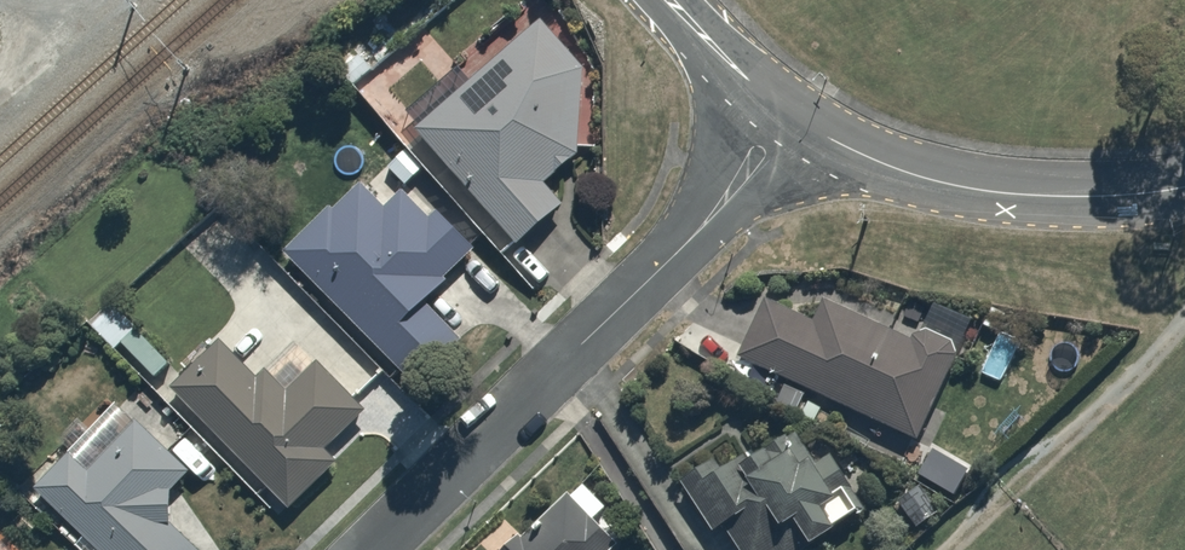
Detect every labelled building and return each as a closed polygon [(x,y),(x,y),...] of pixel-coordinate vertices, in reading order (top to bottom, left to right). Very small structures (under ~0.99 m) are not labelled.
[(358,50),(337,68),(400,140),(411,130),(511,243),(558,202),(539,179),(584,139),(579,59),(539,12),(465,74),(424,25),(373,68),(358,50)] [(354,181),(283,248),(416,387),(459,346),(419,303),(475,249),(410,182),(382,209),(354,181)] [(762,293),(736,352),(918,433),(968,324),(904,295),(893,319),(821,287),(809,314),(762,293)] [(113,301),(89,324),(114,349),(122,341),(153,373),(168,359),(113,301)] [(220,339),(168,391),(284,506),(330,460),(319,449),(361,407),(315,361),(290,386),(269,365),(257,376),(220,339)] [(33,486),(97,549),(174,549),(183,541),(164,522),(165,489),(183,470),(122,414),(82,458),(70,447),(33,486)] [(754,447),(728,462),(721,451),(677,476),(706,527),(721,518),(739,549),(792,549),(789,545),(852,509),(817,449),(754,447)] [(613,536),(604,528),(618,512),(565,465),(546,485),(557,495),(507,549),(600,549),(613,536)]
